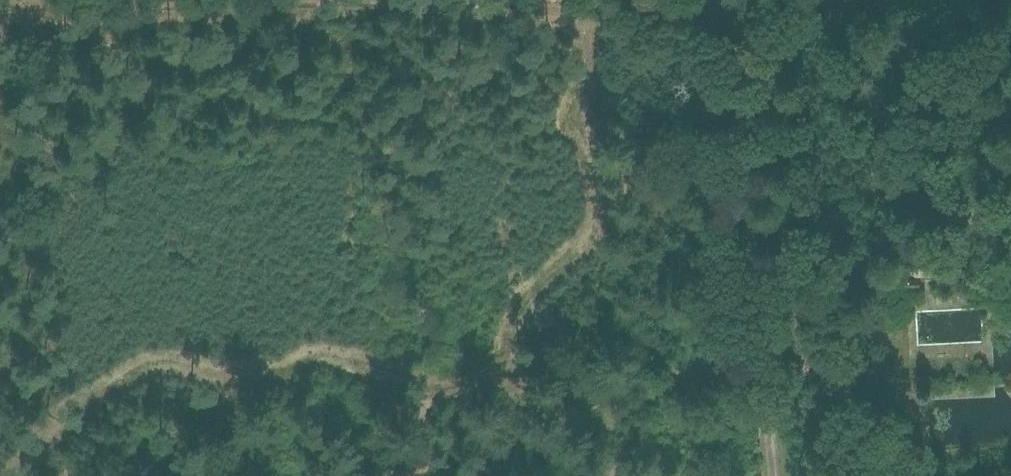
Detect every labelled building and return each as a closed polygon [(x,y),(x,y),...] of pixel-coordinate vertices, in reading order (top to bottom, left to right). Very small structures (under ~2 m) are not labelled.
[(906,276),(906,287),(920,287),(920,276),(906,276)]
